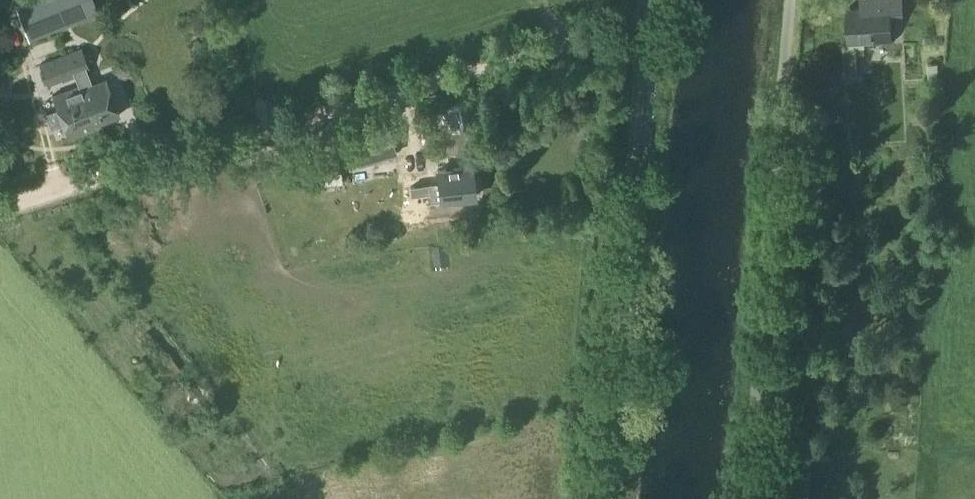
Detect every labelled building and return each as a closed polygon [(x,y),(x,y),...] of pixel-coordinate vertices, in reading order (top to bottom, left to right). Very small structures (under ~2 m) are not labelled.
[(46,0),(24,0),(16,3),(31,40),(58,29),(46,0)] [(58,29),(98,14),(92,0),(46,0),(58,29)] [(889,0),(870,0),(871,8),(846,9),(848,43),(892,40),(889,0)] [(76,41),(34,56),(38,69),(80,54),(76,41)] [(843,48),(844,70),(855,70),(854,48),(843,48)] [(921,76),(931,76),(931,59),(921,59),(921,76)] [(74,69),(81,87),(96,125),(119,116),(105,80),(91,85),(86,71),(89,70),(86,64),(74,69)] [(96,125),(81,87),(74,69),(46,79),(53,100),(79,90),(83,101),(58,111),(69,138),(97,127),(96,125)] [(350,132),(360,164),(395,154),(385,121),(350,132)] [(7,143),(9,143),(2,123),(0,123),(0,146),(7,143)] [(374,221),(412,217),(410,204),(410,196),(426,194),(426,203),(440,201),(473,198),(470,168),(437,171),(438,184),(425,185),(409,187),(371,191),(374,221)]
